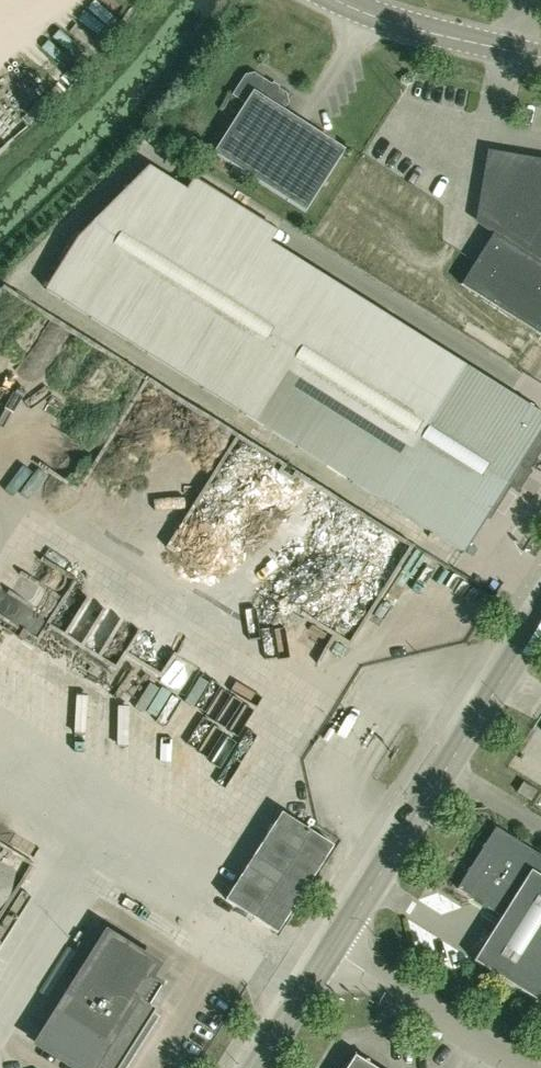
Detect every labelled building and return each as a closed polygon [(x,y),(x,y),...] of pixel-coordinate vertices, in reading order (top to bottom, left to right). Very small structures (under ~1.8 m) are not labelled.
[(285,109),(290,102),(288,93),(255,72),(246,74),(233,94),(246,102),(214,152),(306,211),(347,148),(285,109)] [(492,154),(481,222),(496,224),(494,233),(462,284),(540,334),(540,163),(492,154)] [(466,363),(270,243),(277,233),(193,181),(185,192),(148,169),(77,239),(45,290),(241,413),(233,425),(263,444),(272,430),(298,446),(466,552),(511,481),(516,484),(540,445),(540,411),(466,363)] [(149,639),(134,656),(153,672),(168,655),(149,639)] [(519,790),(532,799),(538,789),(525,781),(519,790)] [(498,826),(459,887),(503,915),(476,959),(540,1000),(540,853),(498,826)] [(156,987),(147,981),(158,964),(110,934),(41,1044),(79,1067),(120,1067),(127,1058),(129,1054),(131,1056),(138,1049),(144,1041),(149,1033),(153,1025),(157,1015),(154,1014),(159,1007),(148,1000),(156,987)] [(13,986),(1,978),(0,979),(0,1004),(13,986)] [(348,1067),(380,1067),(357,1054),(348,1067)]
